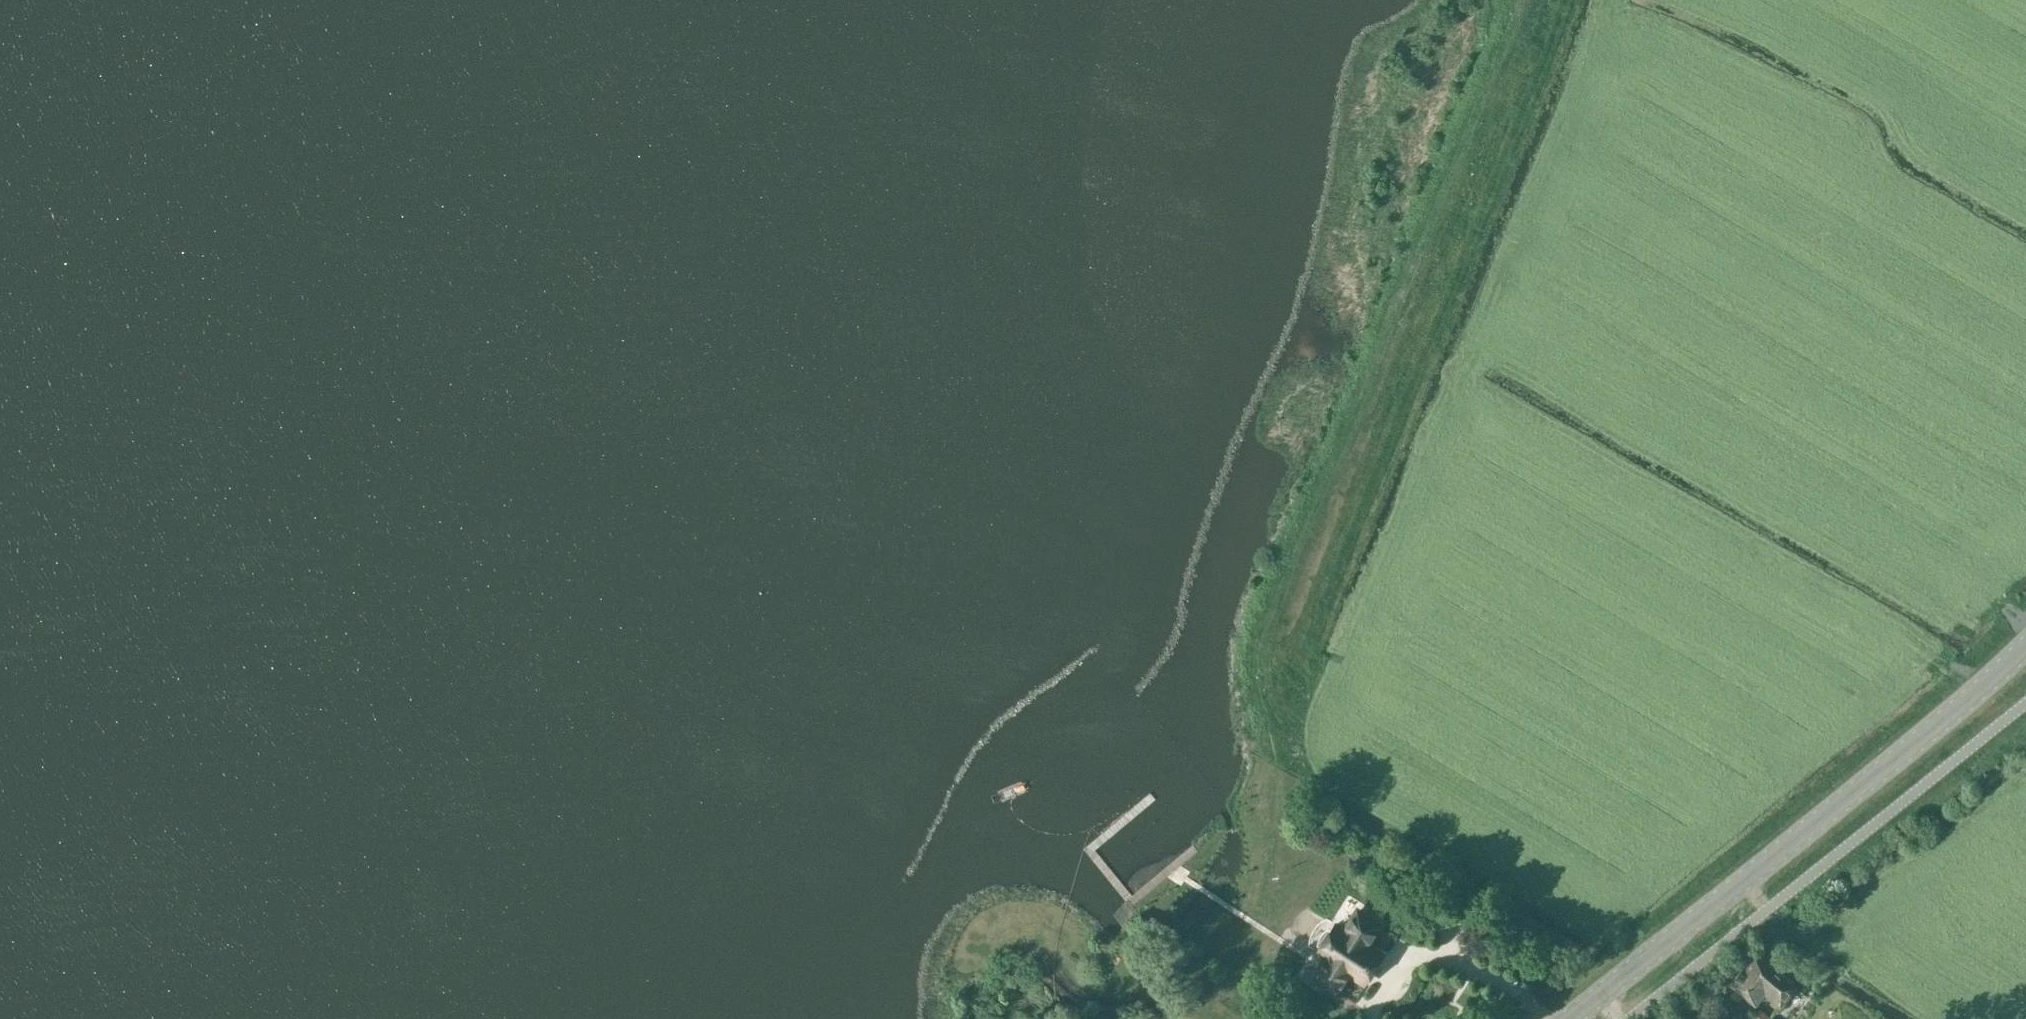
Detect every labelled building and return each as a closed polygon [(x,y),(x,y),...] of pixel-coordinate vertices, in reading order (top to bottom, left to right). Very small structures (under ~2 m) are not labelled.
[(1794,837),(1808,822),(1800,815),(1786,829),(1794,837)] [(1350,971),(1365,981),(1382,954),(1367,944),(1380,924),(1358,910),(1345,930),(1337,925),(1319,951),(1328,957),(1315,977),(1337,991),(1350,971)] [(1796,985),(1756,953),(1731,985),(1755,1004),(1765,992),(1781,1005),(1796,985)] [(1759,1005),(1750,1014),(1755,1018),(1773,1018),(1759,1005)]
